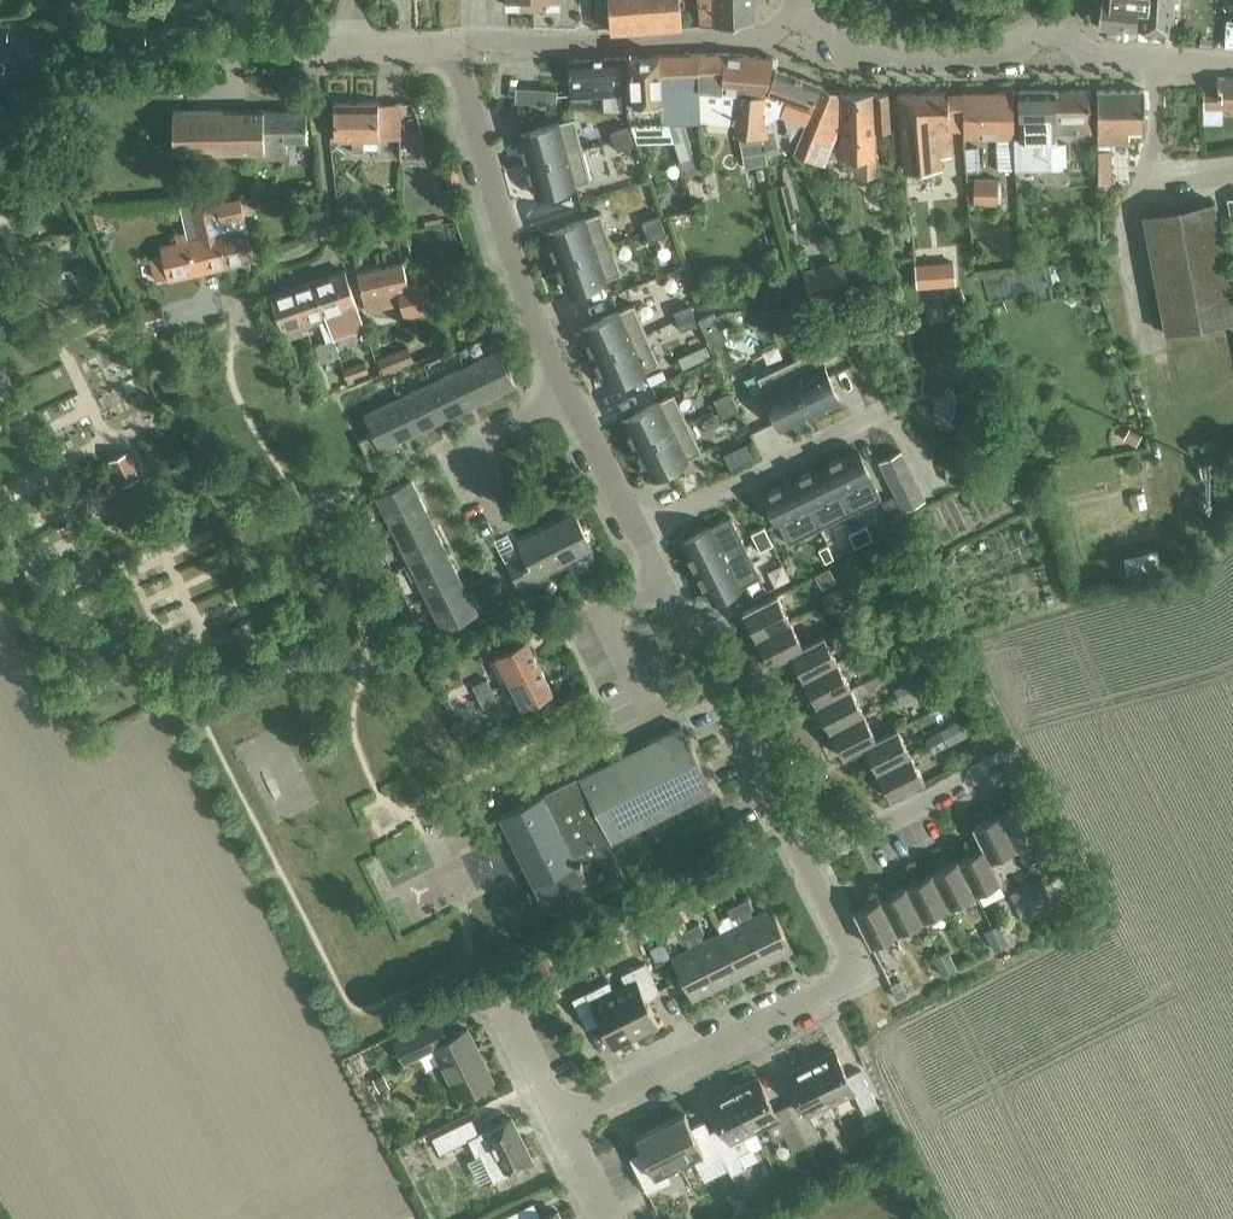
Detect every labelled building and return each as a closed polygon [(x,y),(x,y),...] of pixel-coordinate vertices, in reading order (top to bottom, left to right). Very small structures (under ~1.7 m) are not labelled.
[(611,30),(682,25),(680,0),(609,0),(611,30)] [(701,23),(754,19),(753,0),(699,0),(701,23)] [(1099,27),(1137,29),(1163,31),(1172,32),(1174,0),(1103,0),(1099,27)] [(1224,9),(1232,9),(1232,0),(1225,0),(1224,9)] [(767,92),(776,68),(778,61),(773,57),(723,52),(658,55),(663,124),(668,123),(674,140),(687,180),(701,175),(684,123),(701,122),(701,119),(733,123),(732,131),(738,132),(745,167),(767,163),(762,136),(769,137),(766,122),(764,110),(767,92)] [(632,56),(623,56),(624,93),(626,100),(630,123),(636,141),(674,140),(668,123),(663,124),(658,55),(632,56)] [(570,96),(624,93),(623,56),(569,59),(570,96)] [(806,124),(821,85),(776,68),(767,92),(764,110),(766,122),(780,114),(782,114),(806,124)] [(1232,113),(1232,76),(1217,76),(1217,96),(1203,96),(1203,123),(1222,123),(1222,113),(1232,113)] [(821,85),(806,124),(796,149),(825,161),(842,119),(843,137),(840,137),(840,157),(860,157),(860,176),(875,177),(876,132),(890,130),(887,93),(840,91),(821,85)] [(523,91),(522,100),(556,102),(557,88),(523,86),(523,91)] [(1099,180),(1111,180),(1111,142),(1128,142),(1128,129),(1145,129),(1143,89),(1099,90),(1099,180)] [(1015,136),(1015,137),(1016,168),(1067,167),(1067,143),(1056,143),(1056,132),(1092,131),(1091,90),(1020,91),(1022,135),(1015,136)] [(1015,137),(1015,136),(1013,91),(963,92),(964,128),(965,136),(1015,137)] [(950,128),(964,128),(963,92),(947,92),(898,93),(906,169),(940,165),(940,156),(953,154),(950,128)] [(363,140),(399,140),(399,103),(334,103),(334,140),(354,140),(354,151),(363,151),(363,140)] [(264,152),(264,111),(174,111),(174,153),(264,152)] [(264,111),(264,152),(288,151),(287,141),(306,140),(306,111),(264,111)] [(533,129),(520,132),(527,162),(582,148),(574,116),(533,127),(533,129)] [(626,124),(610,129),(613,139),(630,133),(626,124)] [(630,133),(613,139),(616,149),(633,143),(630,133)] [(582,148),(527,162),(535,191),(548,188),(549,190),(590,179),(582,148)] [(445,168),(450,187),(460,184),(455,165),(445,168)] [(974,202),(997,203),(998,177),(974,176),(974,202)] [(210,203),(225,267),(255,261),(240,197),(210,203)] [(1167,332),(1232,319),(1232,287),(1216,200),(1144,214),(1167,332)] [(169,280),(225,267),(210,203),(192,207),(199,238),(189,240),(187,233),(178,235),(179,242),(162,246),(164,255),(151,258),(156,280),(168,277),(169,280)] [(94,227),(104,223),(100,211),(89,215),(94,227)] [(560,227),(547,231),(557,260),(611,241),(600,211),(560,225),(560,227)] [(659,213),(641,219),(645,229),(662,223),(659,213)] [(660,226),(644,232),(648,242),(664,236),(660,226)] [(611,241),(557,260),(567,289),(580,284),(581,286),(621,272),(611,241)] [(846,258),(804,267),(810,299),(853,291),(846,258)] [(915,263),(917,287),(956,284),(954,259),(915,263)] [(407,285),(402,262),(357,273),(366,310),(400,303),(403,317),(433,310),(426,280),(407,285)] [(327,319),(339,355),(333,336),(364,325),(345,270),(314,280),(327,319)] [(321,362),(339,355),(327,319),(314,280),(294,287),(307,326),(320,322),(327,341),(316,344),(321,362)] [(207,281),(187,288),(192,304),(212,297),(207,281)] [(286,333),(307,326),(294,287),(272,295),(286,333)] [(690,302),(673,309),(676,318),(693,312),(690,302)] [(133,310),(138,329),(167,322),(162,303),(133,310)] [(595,321),(582,327),(594,355),(646,332),(633,303),(594,320),(595,321)] [(779,306),(769,307),(770,325),(780,324),(779,306)] [(769,307),(758,307),(759,325),(770,325),(769,307)] [(731,321),(726,310),(715,315),(713,311),(698,319),(711,344),(726,337),(721,326),(731,321)] [(693,312),(676,318),(680,328),(697,322),(693,312)] [(646,332),(594,355),(607,383),(619,377),(620,379),(659,362),(646,332)] [(377,356),(382,369),(414,358),(408,344),(377,356)] [(815,347),(786,361),(811,412),(838,399),(832,387),(834,386),(815,347)] [(465,367),(481,401),(515,385),(498,350),(465,367)] [(786,361),(757,375),(776,414),(777,413),(783,425),(811,412),(786,361)] [(448,417),(481,401),(465,367),(431,383),(448,417)] [(414,434),(448,417),(431,383),(398,399),(414,434)] [(314,399),(309,387),(300,391),(305,402),(314,399)] [(729,389),(712,398),(717,407),(733,398),(729,389)] [(636,413),(623,419),(637,446),(688,421),(673,392),(635,411),(636,413)] [(733,398),(717,407),(722,416),(738,408),(733,398)] [(381,450),(414,434),(398,399),(365,415),(374,433),(360,440),(365,452),(379,445),(381,450)] [(688,421),(637,446),(650,474),(662,468),(663,469),(702,450),(688,421)] [(741,445),(765,443),(763,425),(739,427),(741,445)] [(857,449),(826,464),(848,513),(881,497),(857,449)] [(879,460),(904,509),(926,498),(900,449),(879,460)] [(110,461),(122,484),(139,476),(127,452),(110,461)] [(944,461),(946,481),(972,477),(970,458),(944,461)] [(848,513),(826,464),(796,479),(818,528),(848,513)] [(818,528),(796,479),(764,494),(787,542),(818,528)] [(391,530),(427,513),(411,480),(375,497),(391,530)] [(408,564),(444,546),(427,513),(391,530),(408,564)] [(506,562),(520,590),(538,581),(535,575),(590,548),(574,515),(517,543),(522,554),(506,562)] [(682,538),(697,569),(745,545),(730,515),(682,538)] [(866,524),(857,528),(863,541),(872,537),(866,524)] [(751,531),(755,540),(768,534),(763,525),(751,531)] [(863,541),(857,528),(848,532),(855,546),(863,541)] [(772,543),(768,534),(755,540),(759,549),(772,543)] [(833,556),(827,543),(818,547),(824,560),(832,557),(833,556)] [(760,576),(745,545),(697,569),(712,600),(760,576)] [(424,597),(460,580),(444,546),(408,564),(424,597)] [(1123,556),(1127,573),(1161,564),(1157,548),(1123,556)] [(460,580),(424,597),(440,631),(476,613),(460,580)] [(811,611),(843,595),(838,585),(820,595),(823,602),(810,609),(811,611)] [(757,638),(790,621),(777,594),(744,611),(757,638)] [(843,595),(811,611),(815,618),(846,600),(843,595)] [(803,647),(802,645),(790,621),(757,638),(771,665),(793,653),(792,652),(803,647)] [(871,645),(889,635),(885,627),(867,636),(871,645)] [(805,678),(838,661),(824,634),(802,645),(803,647),(792,652),(793,653),(805,678)] [(889,635),(871,645),(875,651),(893,642),(889,635)] [(509,681),(539,665),(525,639),(496,654),(509,681)] [(818,704),(851,687),(838,661),(805,678),(818,704)] [(539,665),(509,681),(523,707),(552,692),(539,665)] [(479,696),(492,690),(485,677),(472,684),(479,696)] [(898,696),(917,686),(912,678),(894,688),(898,696)] [(917,686),(898,696),(901,703),(920,693),(917,686)] [(831,730),(864,713),(851,687),(818,704),(831,730)] [(492,690),(479,696),(484,707),(497,700),(492,690)] [(877,739),(876,738),(864,713),(831,730),(845,757),(866,746),(865,745),(877,739)] [(944,737),(964,727),(960,719),(940,729),(944,737)] [(579,777),(613,841),(714,790),(682,725),(647,742),(648,746),(598,770),(597,767),(579,777)] [(878,770),(911,753),(898,727),(876,738),(877,739),(865,745),(866,746),(878,770)] [(964,727),(944,737),(952,751),(961,746),(957,739),(968,734),(964,727)] [(911,753),(878,770),(891,797),(925,780),(911,753)] [(613,842),(613,841),(579,777),(500,817),(542,899),(565,887),(573,905),(625,879),(608,845),(613,842)] [(1027,800),(1001,813),(1017,846),(1025,863),(1052,850),(1043,833),(1044,833),(1027,800)] [(974,826),(984,847),(985,847),(991,859),(992,859),(1017,846),(1001,813),(974,826)] [(480,867),(511,852),(502,832),(471,847),(480,867)] [(984,847),(958,860),(975,894),(1002,880),(992,859),(991,859),(985,847),(984,847)] [(975,894),(958,860),(952,863),(933,872),(950,906),(969,897),(975,894)] [(920,879),(907,886),(924,919),(937,913),(950,906),(933,872),(920,879)] [(1041,876),(1034,880),(1043,899),(1051,895),(1041,876)] [(1043,899),(1034,880),(1026,883),(1036,903),(1043,899)] [(924,919),(907,886),(888,895),(880,899),(897,932),(905,929),(924,919)] [(737,902),(767,963),(793,950),(771,906),(753,915),(750,910),(753,907),(748,897),(737,902)] [(871,945),(897,932),(880,899),(855,911),(871,945)] [(743,975),(767,963),(737,902),(727,907),(732,918),(736,917),(738,923),(721,931),(743,975)] [(1006,927),(1024,922),(1018,904),(1000,910),(1006,927)] [(743,975),(721,931),(703,940),(701,934),(704,932),(698,921),(688,927),(718,987),(743,975)] [(1000,922),(992,926),(1002,946),(1009,942),(1000,922)] [(1002,946),(992,926),(984,930),(994,949),(1002,946)] [(692,1000),(718,987),(688,927),(677,932),(682,942),(686,941),(689,947),(671,956),(692,1000)] [(940,952),(950,972),(958,968),(948,948),(940,952)] [(932,956),(942,976),(950,972),(940,952),(932,956)] [(613,990),(635,1033),(658,1021),(645,996),(658,989),(645,962),(621,974),(626,984),(613,990)] [(889,983),(896,999),(908,993),(901,978),(889,983)] [(635,1033),(613,990),(609,980),(572,998),(586,1026),(599,1019),(612,1044),(635,1033)] [(467,1027),(447,1037),(438,1020),(395,1041),(404,1060),(433,1046),(458,1096),(493,1079),(467,1027)] [(811,1060),(832,1103),(854,1092),(864,1112),(879,1105),(860,1068),(847,1075),(834,1049),(811,1060)] [(809,1114),(832,1103),(811,1060),(787,1072),(800,1097),(787,1104),(807,1144),(821,1137),(809,1114)] [(807,1144),(787,1104),(774,1110),(757,1076),(734,1088),(755,1130),(767,1124),(774,1140),(785,1134),(793,1151),(807,1144)] [(743,1136),(755,1130),(734,1088),(711,1099),(723,1124),(710,1130),(722,1154),(731,1173),(745,1166),(739,1154),(749,1149),(743,1136)] [(722,1154),(710,1130),(709,1131),(704,1120),(691,1126),(684,1112),(660,1124),(679,1162),(692,1156),(698,1166),(722,1154)] [(507,1168),(531,1157),(511,1117),(478,1133),(471,1117),(432,1136),(439,1152),(468,1138),(476,1154),(480,1152),(494,1181),(509,1173),(507,1168)] [(665,1169),(679,1162),(660,1124),(636,1136),(642,1150),(630,1157),(647,1192),(671,1180),(665,1169)] [(625,1133),(606,1142),(616,1161),(634,1152),(625,1133)] [(540,1218),(532,1203),(500,1218),(561,1218),(557,1210),(540,1218)] [(668,1210),(651,1217),(652,1218),(672,1218),(668,1210)]
